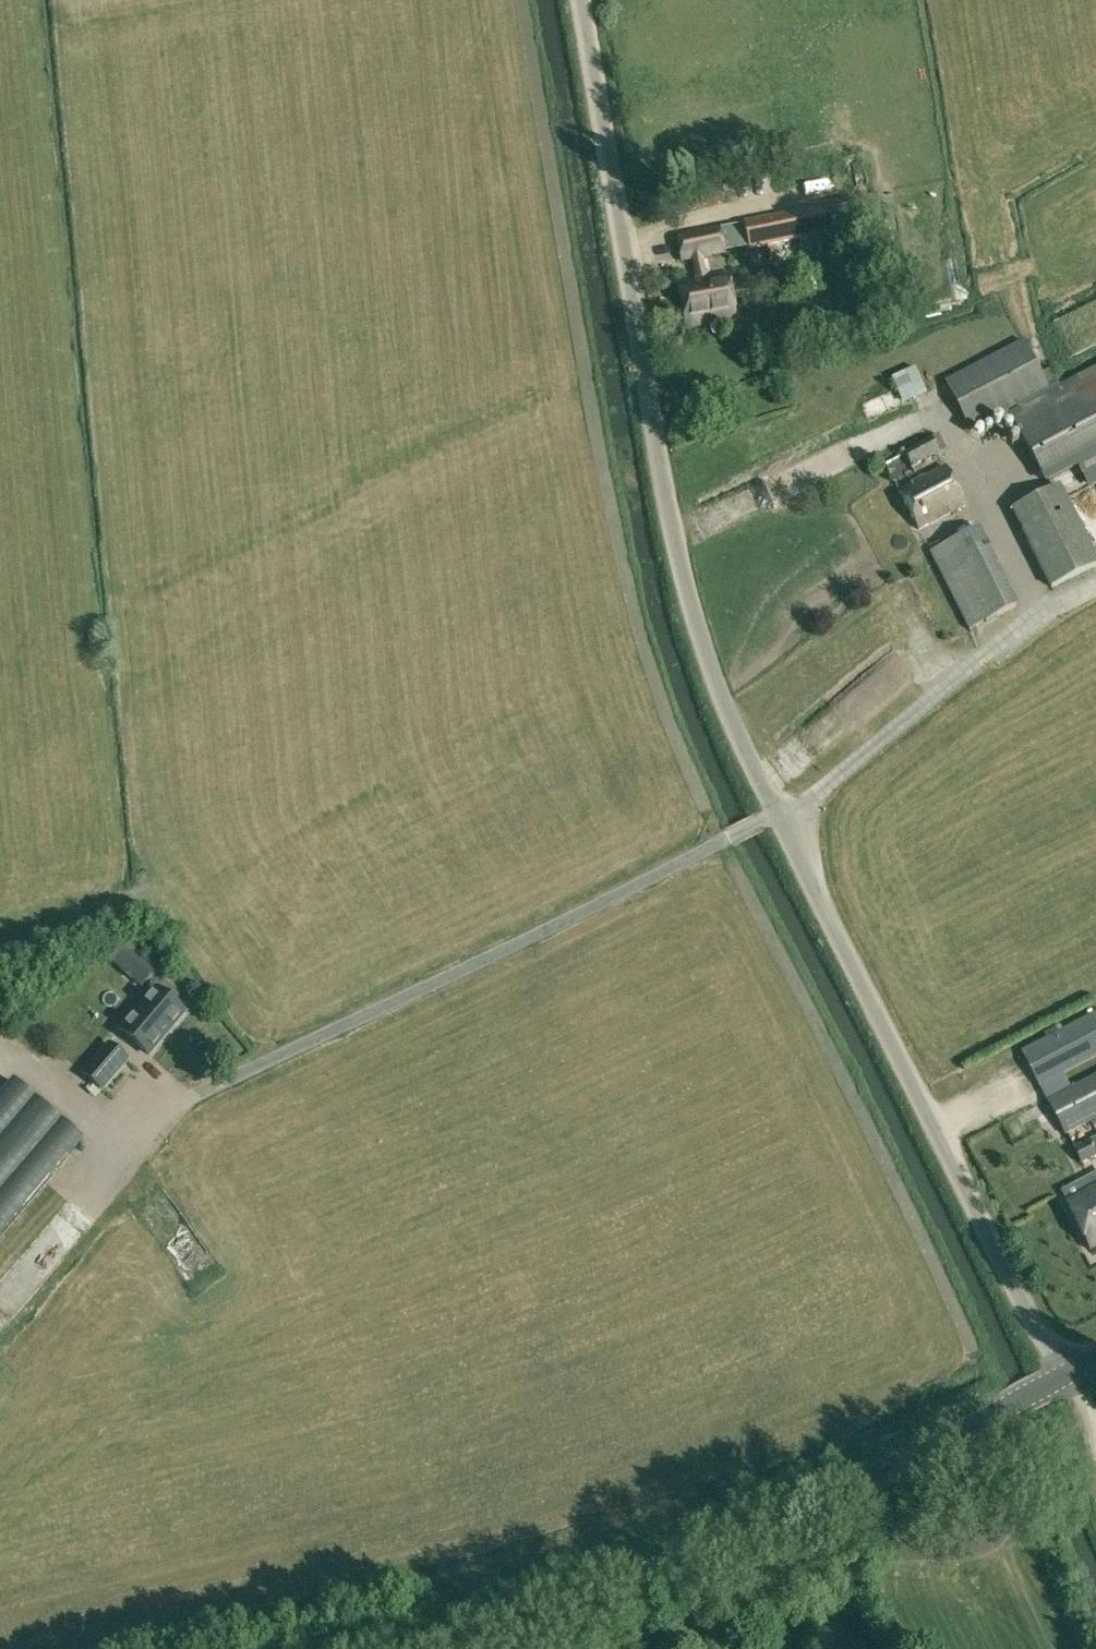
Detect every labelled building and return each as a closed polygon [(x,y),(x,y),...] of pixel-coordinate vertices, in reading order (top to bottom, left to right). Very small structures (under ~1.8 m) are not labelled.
[(743,224),(748,248),(748,249),(857,228),(852,202),(743,223),(743,224)] [(723,252),(726,252),(721,228),(719,229),(677,237),(682,261),(693,258),(698,280),(678,284),(686,327),(735,318),(727,274),(705,278),(700,257),(723,252)] [(1049,390),(1024,340),(943,381),(969,432),(1049,390)] [(914,368),(902,374),(892,379),(904,404),(914,399),(926,393),(914,368)] [(1042,478),(1045,484),(1078,468),(1088,488),(1095,484),(1095,369),(1009,415),(1042,478)] [(939,454),(931,437),(902,452),(911,469),(939,454)] [(945,467),(898,491),(918,530),(965,506),(945,467)] [(1051,588),(1095,565),(1095,561),(1059,486),(1012,510),(1051,588)] [(930,552),(970,630),(1016,607),(977,529),(930,552)] [(113,962),(141,987),(157,968),(129,944),(113,962)] [(120,1031),(149,1055),(185,1014),(156,989),(120,1031)] [(1021,1053),(1040,1088),(1095,1059),(1095,1014),(1021,1053)] [(127,1060),(109,1045),(83,1075),(101,1090),(127,1060)] [(1095,1120),(1095,1075),(1045,1101),(1065,1137),(1095,1120)] [(13,1082),(0,1097),(0,1238),(82,1141),(13,1082)] [(1091,1140),(1073,1149),(1081,1165),(1095,1158),(1095,1150),(1091,1140)] [(1072,1200),(1066,1203),(1090,1250),(1095,1247),(1095,1188),(1072,1200)]
